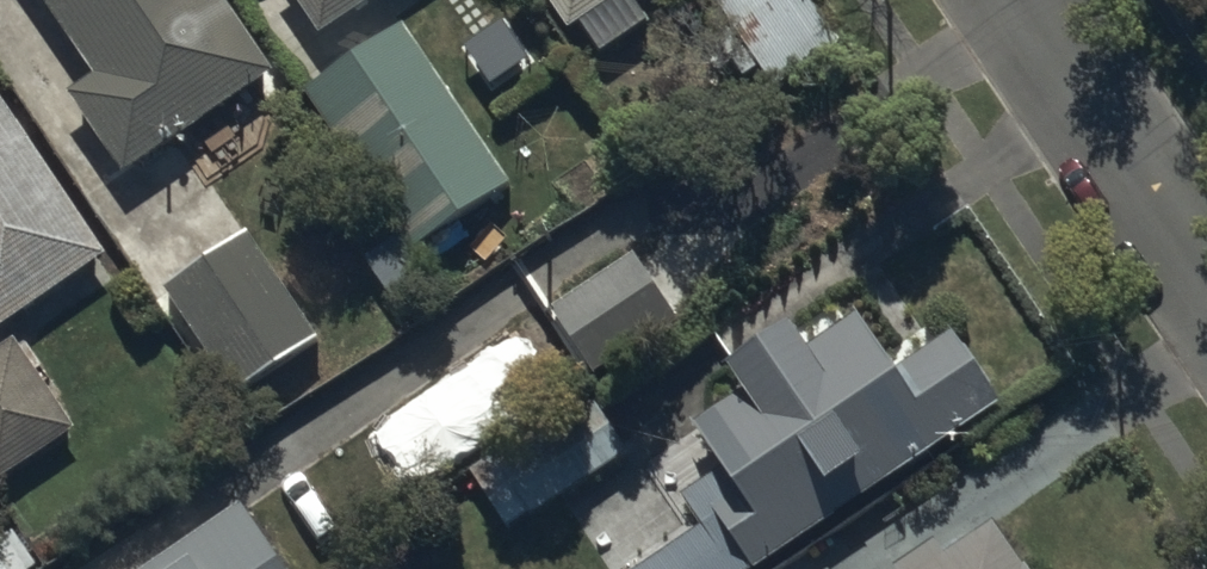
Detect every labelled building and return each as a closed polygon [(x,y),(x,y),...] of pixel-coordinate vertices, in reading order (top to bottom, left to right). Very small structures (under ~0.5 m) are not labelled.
[(280,75),(228,0),(45,0),(100,79),(71,99),(129,181),(280,75)] [(384,0),(296,0),(325,41),(384,0)] [(567,34),(583,24),(604,56),(649,25),(632,0),(544,0),(567,34)] [(810,0),(709,0),(777,94),(843,46),(810,0)] [(513,188),(405,26),(308,91),(416,252),(513,188)] [(0,95),(0,335),(111,260),(0,95)] [(325,343),(254,234),(165,292),(237,400),(325,343)] [(585,293),(637,353),(674,322),(622,261),(585,293)] [(1007,408),(959,336),(900,376),(866,323),(815,357),(798,332),(738,372),(752,393),(697,430),(724,470),(684,496),(708,532),(651,568),(764,568),(1007,408)] [(15,340),(0,350),(0,486),(78,432),(15,340)] [(490,494),(514,531),(633,455),(609,417),(490,494)] [(245,507),(155,568),(288,568),(245,507)] [(1001,524),(962,550),(953,535),(901,568),(1031,568),(1001,524)]
